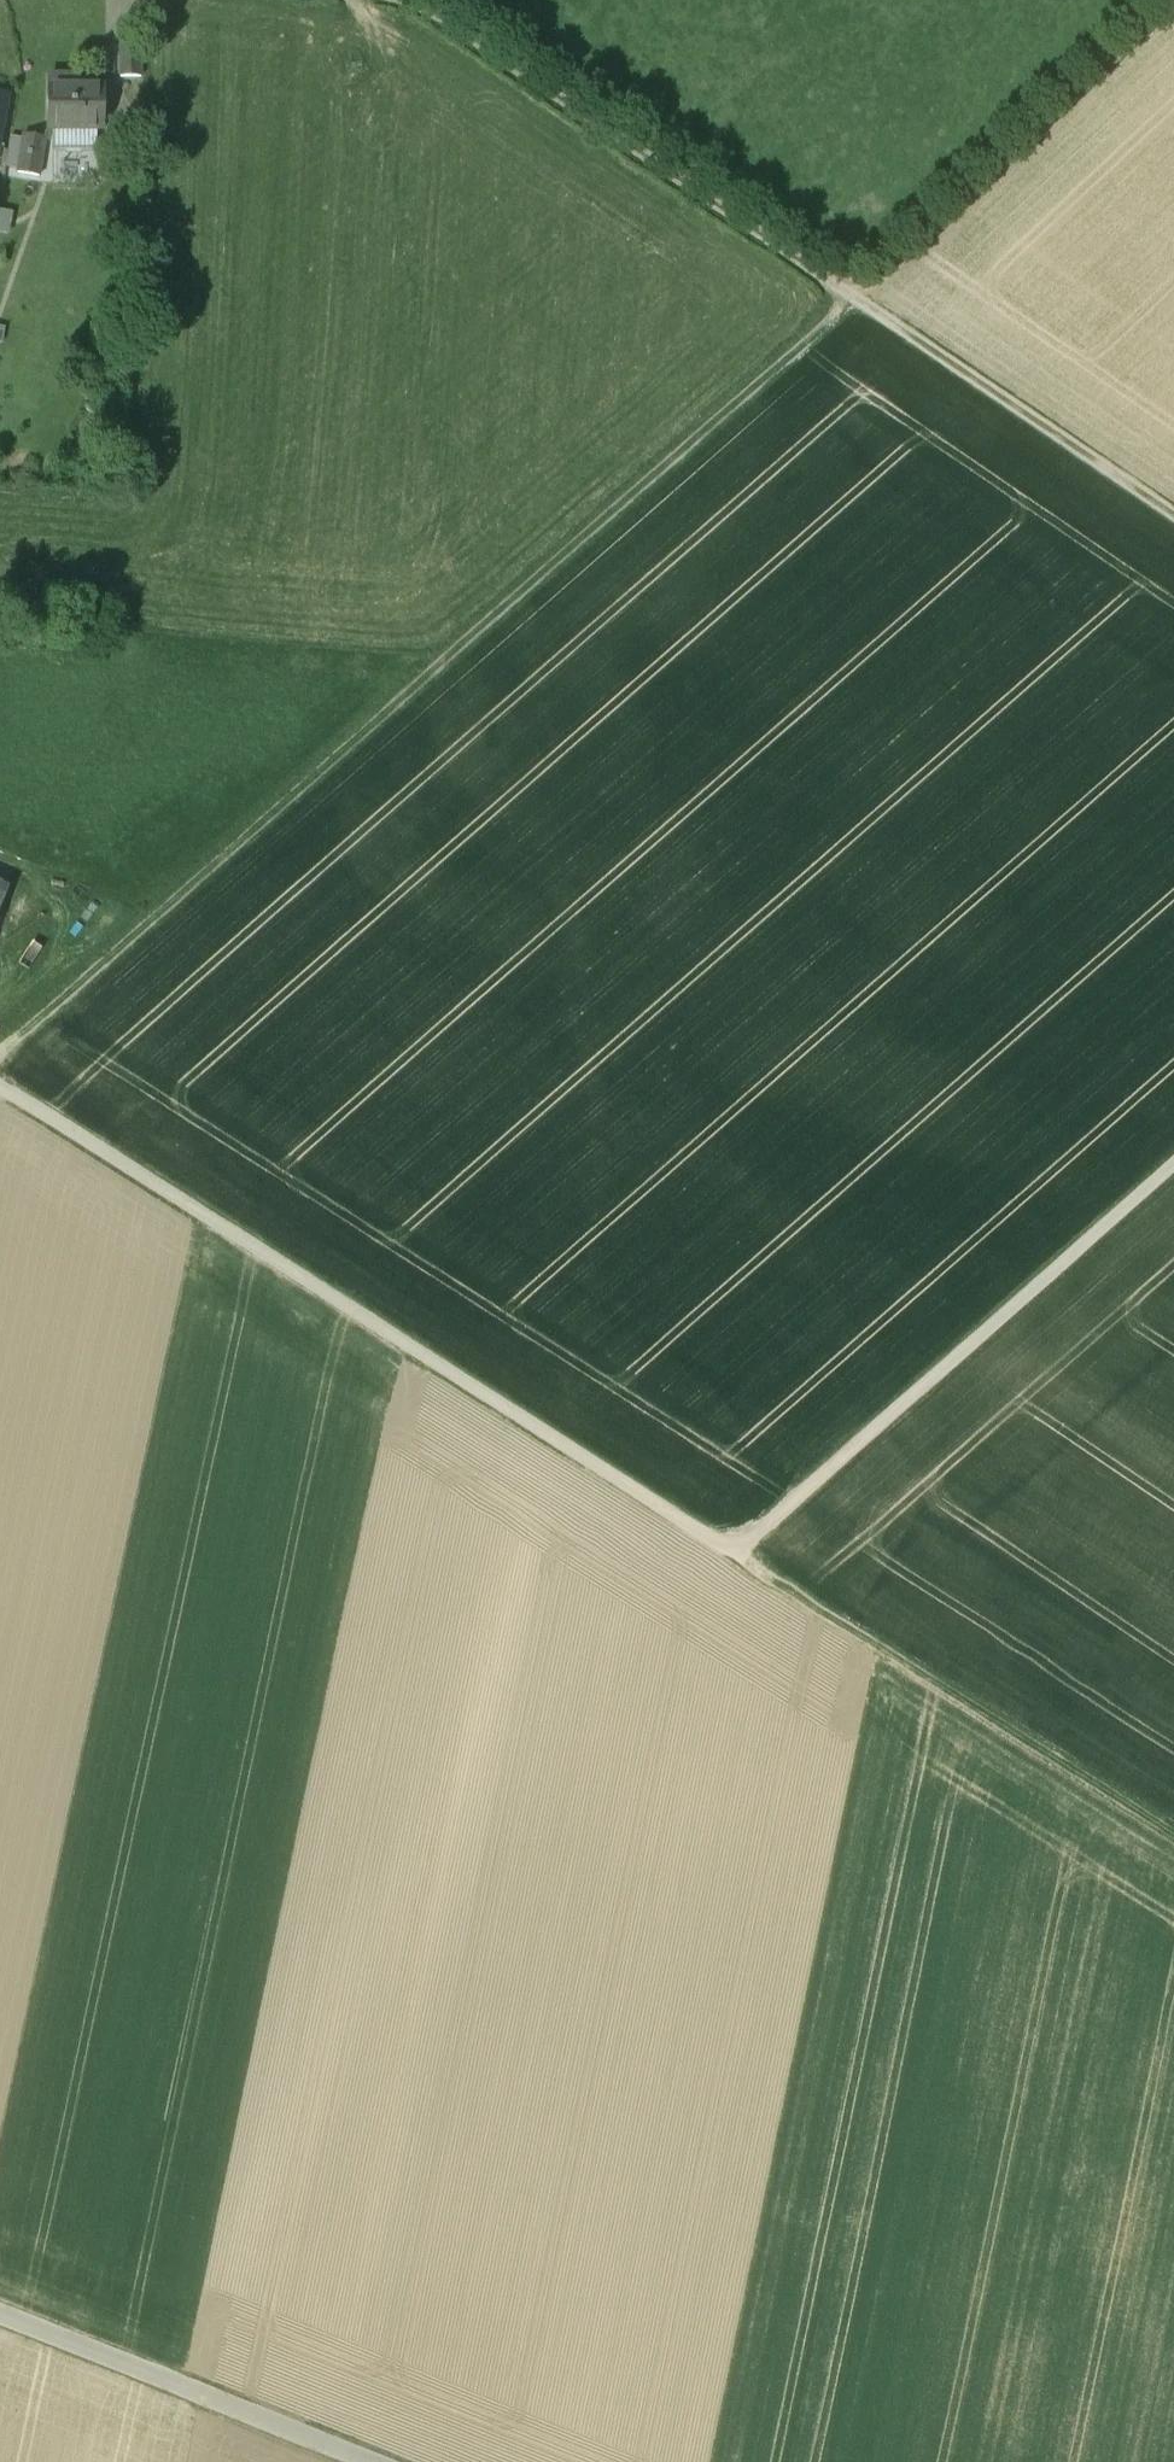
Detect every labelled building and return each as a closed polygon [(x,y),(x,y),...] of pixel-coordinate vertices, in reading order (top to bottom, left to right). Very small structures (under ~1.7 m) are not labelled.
[(124,41),(123,74),(141,75),(143,42),(124,41)] [(79,76),(50,76),(48,129),(103,128),(103,84),(79,85),(79,76)] [(134,128),(112,127),(112,148),(133,149),(134,128)] [(25,138),(19,170),(39,174),(45,140),(25,138)] [(0,887),(0,911),(8,891),(0,887)]
